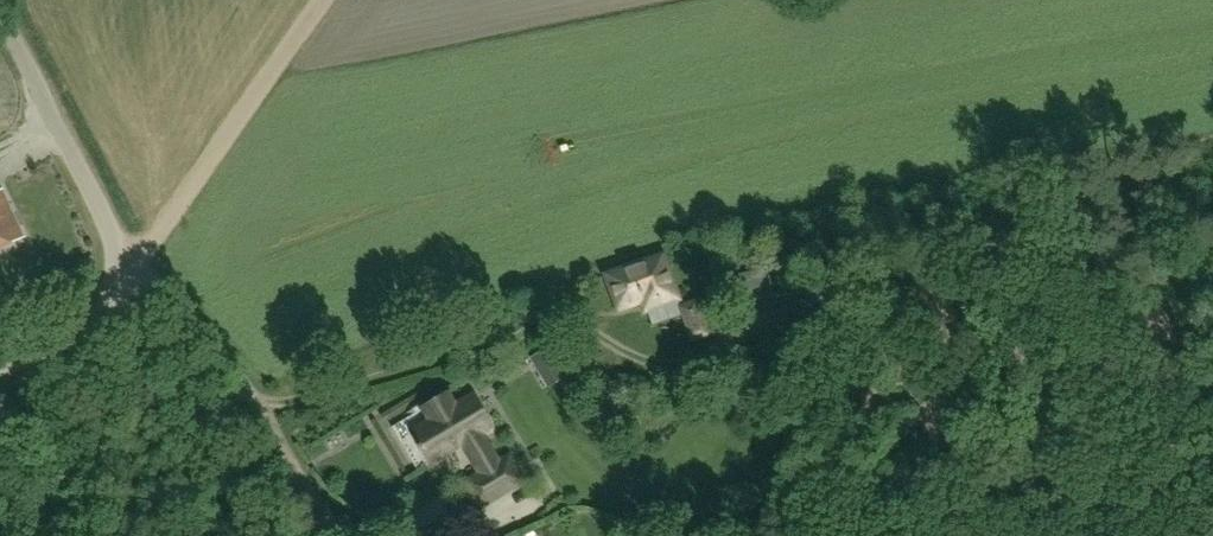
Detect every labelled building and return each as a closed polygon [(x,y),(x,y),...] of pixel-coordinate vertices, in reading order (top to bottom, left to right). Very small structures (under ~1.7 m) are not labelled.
[(0,192),(0,250),(25,239),(3,191),(0,192)] [(643,303),(646,310),(678,299),(664,257),(606,277),(618,311),(643,303)] [(743,292),(771,286),(767,267),(739,274),(743,292)] [(758,310),(786,306),(783,288),(756,292),(758,310)] [(696,303),(682,308),(692,339),(707,334),(696,303)] [(424,409),(431,421),(412,432),(420,446),(417,447),(420,451),(422,450),(430,463),(461,445),(479,475),(477,476),(480,482),(465,491),(476,510),(524,482),(509,457),(499,463),(481,433),(492,427),(473,396),(455,406),(448,394),(424,409)]
